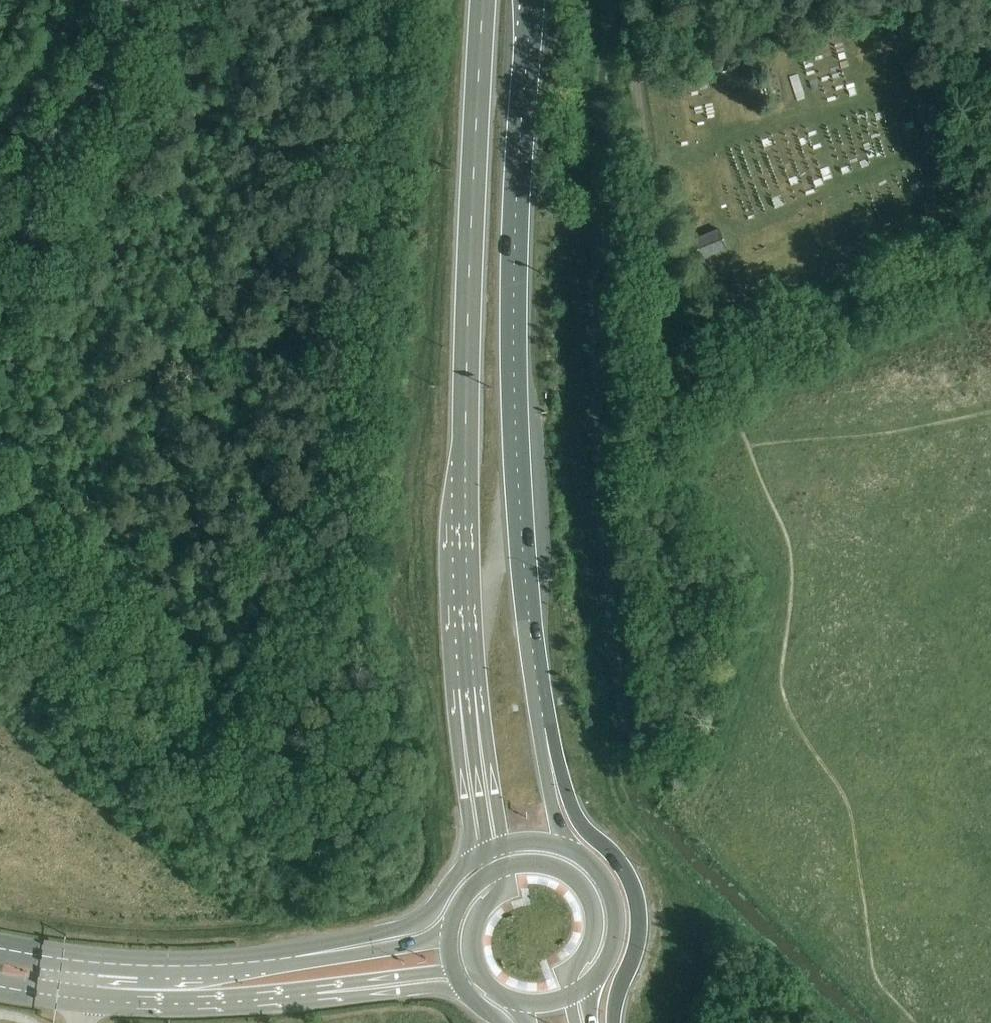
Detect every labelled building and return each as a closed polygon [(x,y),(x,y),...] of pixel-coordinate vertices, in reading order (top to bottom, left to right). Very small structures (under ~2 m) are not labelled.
[(694,240),(702,260),(728,249),(720,229),(694,240)]
